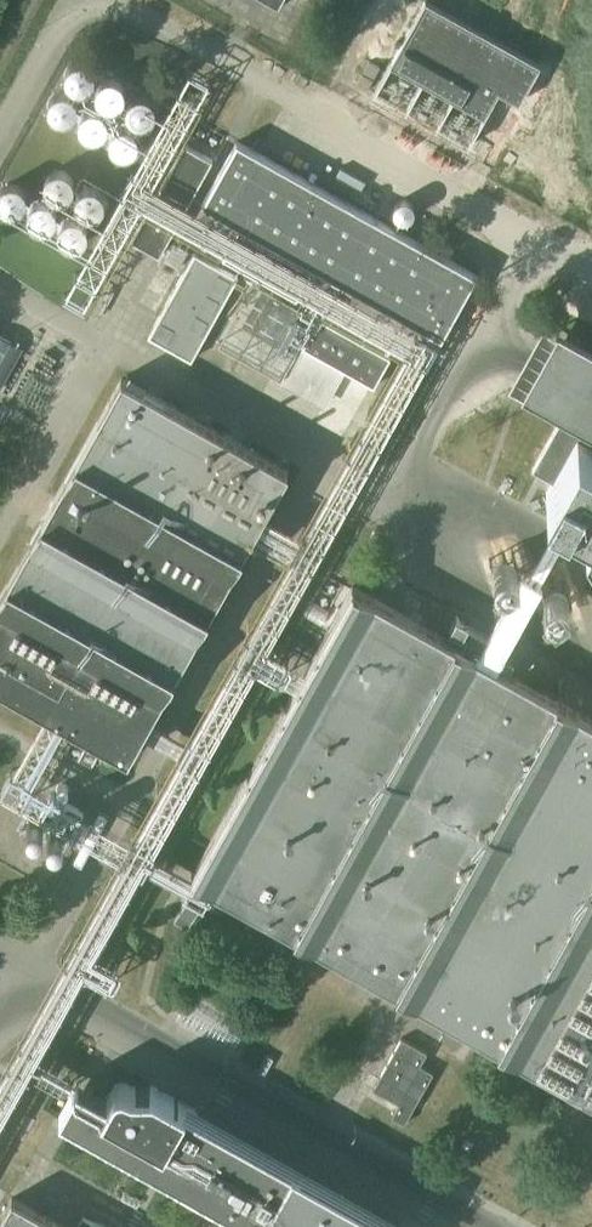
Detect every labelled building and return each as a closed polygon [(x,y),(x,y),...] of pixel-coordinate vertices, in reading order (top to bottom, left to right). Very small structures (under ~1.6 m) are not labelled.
[(541,64),(521,53),(427,0),(426,1),(374,93),(378,96),(469,146),(498,95),(518,106),(541,64)] [(479,273),(291,169),(238,139),(222,169),(203,204),(242,226),(224,257),(298,298),(316,267),(426,329),(443,338),(479,273)] [(161,255),(208,169),(214,157),(185,141),(171,169),(132,240),(161,255)] [(193,360),(240,276),(196,251),(149,335),(193,360)] [(376,386),(393,356),(321,315),(304,345),(376,386)] [(591,443),(591,440),(591,345),(558,326),(522,390),(522,391),(565,415),(535,469),(555,480),(548,493),(570,506),(590,517),(586,526),(591,536),(591,443)] [(289,471),(123,377),(0,598),(0,687),(128,759),(289,471)] [(231,594),(240,578),(233,574),(224,590),(231,594)] [(176,918),(187,924),(191,917),(197,909),(205,898),(212,885),(360,968),(480,1035),(591,1097),(591,718),(559,700),(485,659),(434,631),(374,597),(354,586),(192,874),(198,877),(190,891),(176,918)] [(51,793),(40,815),(73,833),(85,812),(51,793)] [(402,1037),(373,1088),(399,1103),(392,1115),(405,1123),(434,1071),(421,1064),(428,1052),(402,1037)] [(156,1086),(134,1086),(130,1084),(125,1082),(120,1083),(115,1086),(108,1099),(94,1092),(78,1120),(271,1226),(397,1226),(239,1138),(217,1139),(195,1127),(198,1122),(200,1117),(199,1112),(195,1108),(156,1086)] [(13,1196),(0,1220),(0,1226),(69,1226),(13,1196)]
